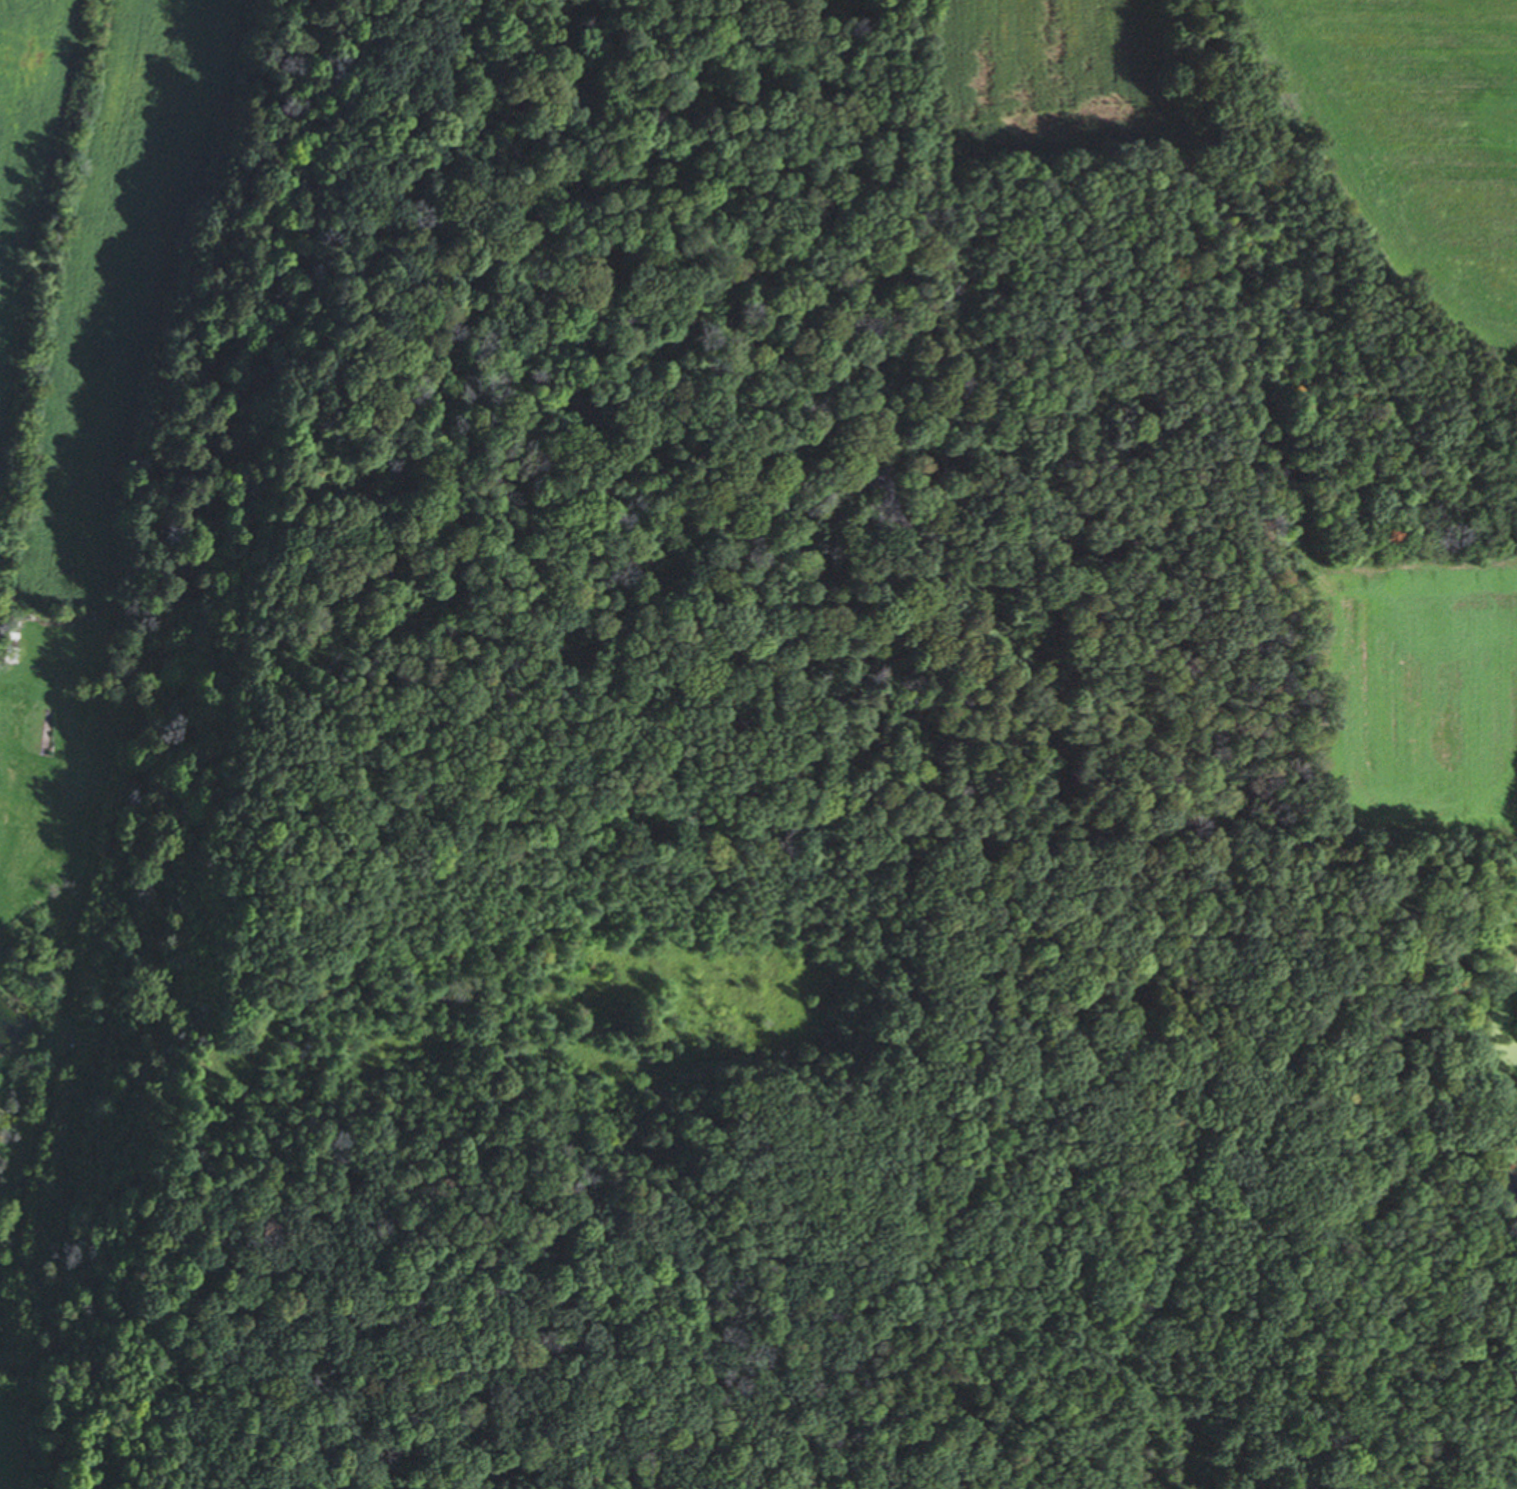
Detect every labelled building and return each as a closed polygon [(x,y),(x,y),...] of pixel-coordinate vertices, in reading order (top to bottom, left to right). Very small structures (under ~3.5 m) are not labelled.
[(21,664),(21,650),(7,650),(7,664),(21,664)]
